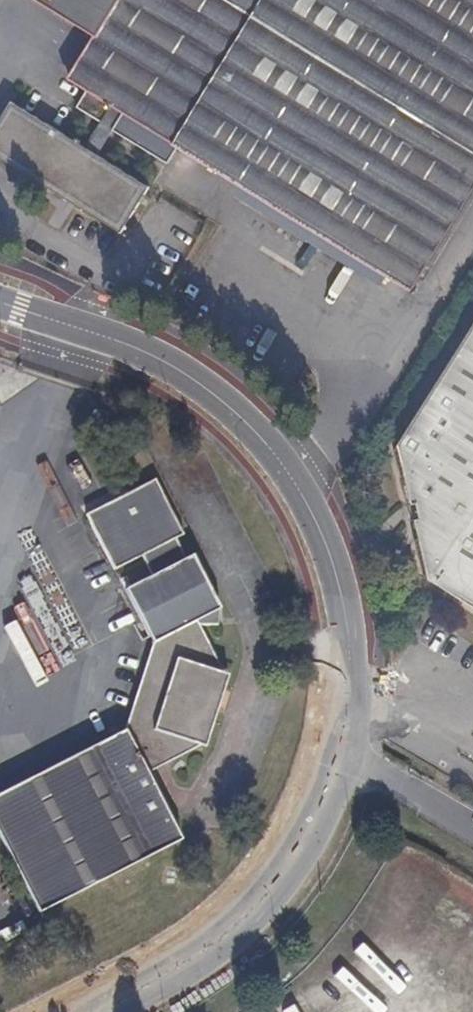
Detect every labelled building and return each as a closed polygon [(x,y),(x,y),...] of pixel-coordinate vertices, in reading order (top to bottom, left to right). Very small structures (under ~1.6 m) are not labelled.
[(97,50),(69,93),(86,104),(114,121),(123,127),(178,161),(409,305),(472,204),(472,0),(15,0),(97,50)] [(114,121),(86,104),(76,121),(104,137),(114,121)] [(46,129),(16,111),(0,137),(0,166),(121,245),(150,197),(99,164),(89,158),(46,129)] [(99,164),(113,144),(123,127),(114,121),(104,137),(89,158),(99,164)] [(178,161),(123,127),(113,144),(167,179),(178,161)] [(452,403),(444,398),(408,454),(399,467),(407,503),(413,503),(417,521),(425,521),(428,539),(421,539),(424,558),(420,561),(425,591),(472,621),(472,370),(452,403)] [(37,912),(177,842),(145,771),(198,746),(222,676),(199,629),(220,617),(192,561),(186,564),(176,544),(184,539),(156,483),(86,517),(113,573),(140,560),(150,580),(122,594),(149,648),(123,733),(0,794),(0,839),(37,912)]
